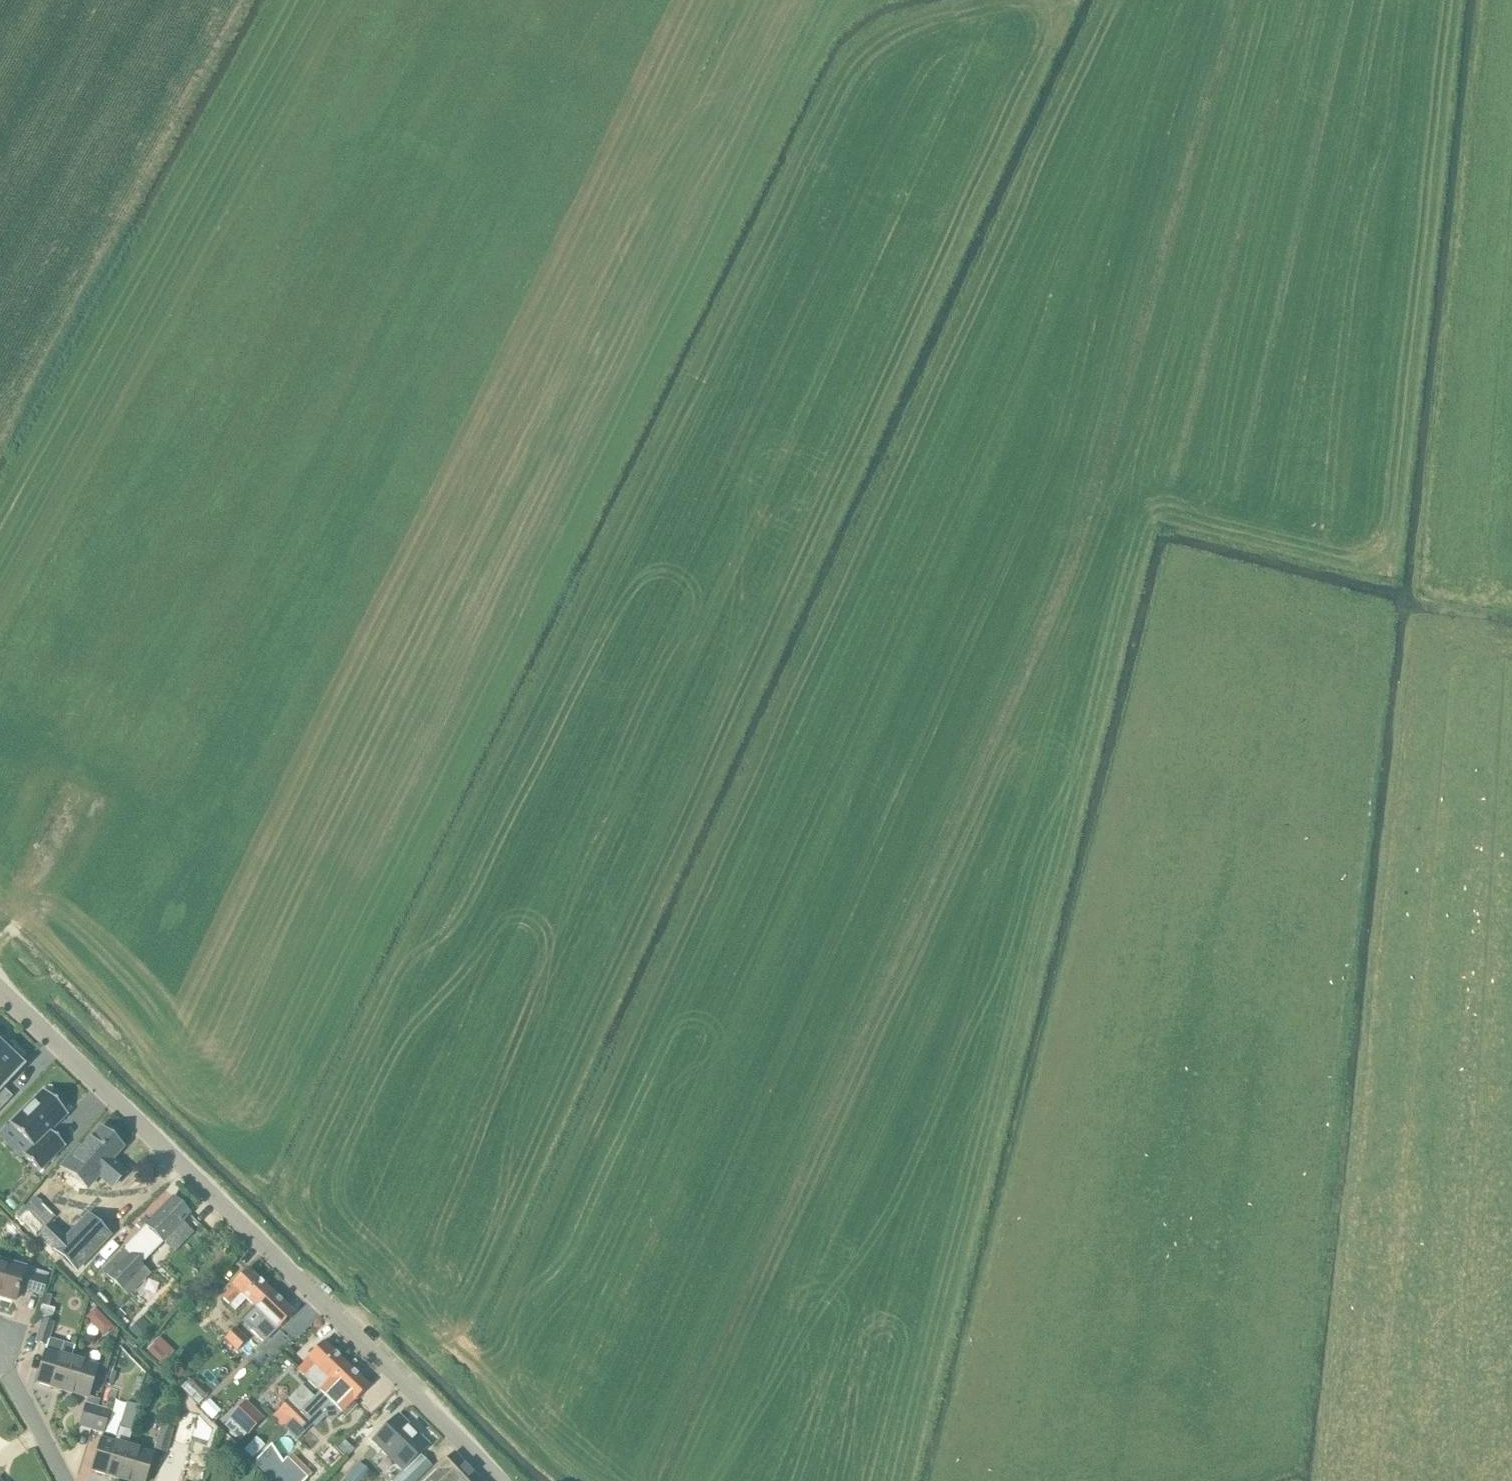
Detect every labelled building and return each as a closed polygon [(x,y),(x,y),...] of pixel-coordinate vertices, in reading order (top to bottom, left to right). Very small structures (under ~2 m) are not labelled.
[(12,1096),(2,1087),(22,1066),(17,1062),(20,1059),(8,1048),(6,1051),(3,1048),(0,1052),(0,1109),(12,1096)] [(35,1150),(27,1158),(42,1173),(68,1148),(53,1133),(70,1116),(61,1107),(63,1105),(53,1095),(50,1097),(44,1091),(10,1125),(35,1150)] [(78,1146),(62,1165),(66,1168),(66,1169),(87,1187),(99,1173),(108,1181),(120,1167),(110,1160),(122,1146),(101,1128),(82,1150),(78,1146)] [(134,1235),(152,1253),(163,1241),(174,1252),(194,1231),(183,1221),(191,1213),(173,1195),(145,1224),(134,1235)] [(73,1273),(105,1237),(84,1218),(52,1254),(73,1273)] [(151,1272),(123,1246),(101,1269),(128,1295),(151,1272)] [(15,1300),(25,1267),(0,1259),(0,1295),(15,1300)] [(220,1296),(235,1310),(247,1298),(255,1306),(271,1290),(248,1267),(232,1284),(220,1296)] [(35,1268),(27,1290),(41,1294),(48,1272),(35,1268)] [(241,1322),(265,1344),(279,1328),(294,1312),(271,1290),(255,1306),(241,1322)] [(36,1382),(62,1390),(72,1359),(75,1345),(50,1337),(54,1322),(51,1321),(55,1308),(41,1304),(37,1318),(41,1319),(34,1342),(46,1345),(45,1350),(46,1351),(36,1382)] [(86,1317),(103,1336),(113,1327),(96,1308),(86,1317)] [(146,1329),(138,1321),(131,1329),(138,1336),(146,1329)] [(224,1336),(214,1347),(216,1348),(232,1364),(242,1353),(237,1349),(247,1339),(235,1327),(226,1337),(224,1336)] [(154,1357),(165,1346),(157,1339),(147,1349),(154,1357)] [(298,1370),(319,1390),(346,1363),(323,1341),(307,1357),(309,1359),(298,1370)] [(78,1427),(91,1430),(98,1405),(100,1398),(88,1395),(97,1367),(72,1359),(62,1390),(87,1397),(78,1427)] [(312,1399),(284,1428),(297,1440),(313,1424),(315,1426),(325,1416),(321,1413),(331,1402),(343,1413),(369,1386),(346,1363),(319,1391),(312,1399)] [(190,1378),(182,1386),(198,1403),(206,1395),(190,1378)] [(91,1430),(104,1434),(110,1410),(112,1411),(118,1390),(110,1387),(105,1404),(103,1403),(102,1407),(98,1405),(91,1430)] [(271,1416),(284,1428),(312,1399),(305,1392),(294,1403),(289,1398),(271,1416)] [(131,1430),(137,1406),(116,1401),(110,1424),(131,1430)] [(246,1402),(224,1425),(241,1441),(262,1417),(246,1402)] [(432,1465),(420,1453),(429,1444),(406,1421),(405,1422),(397,1415),(381,1431),(410,1461),(391,1480),(416,1480),(432,1465)] [(364,1417),(343,1439),(354,1449),(375,1427),(364,1417)] [(160,1424),(153,1449),(166,1453),(173,1428),(160,1424)] [(91,1470),(117,1478),(127,1446),(132,1430),(119,1427),(115,1443),(101,1438),(91,1470)] [(375,1443),(363,1456),(380,1472),(392,1459),(375,1443)] [(254,1461),(274,1480),(302,1480),(311,1473),(291,1453),(282,1462),(270,1444),(254,1461)] [(128,1480),(145,1480),(153,1454),(127,1446),(117,1478),(128,1480)] [(455,1453),(437,1469),(438,1469),(425,1480),(482,1480),(455,1453)] [(344,1478),(347,1480),(363,1480),(371,1472),(359,1462),(344,1478)]
